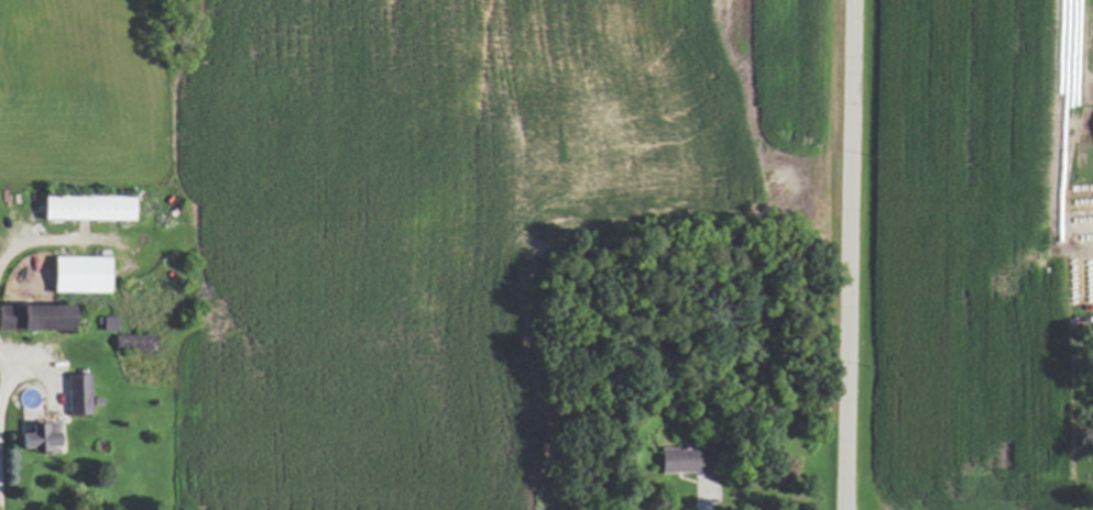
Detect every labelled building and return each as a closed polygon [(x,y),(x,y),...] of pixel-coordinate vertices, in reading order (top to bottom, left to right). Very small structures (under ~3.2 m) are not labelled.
[(131,220),(131,196),(39,194),(39,218),(131,220)] [(49,292),(107,292),(107,256),(49,256),(49,292)] [(68,305),(0,304),(0,329),(67,330),(68,305)] [(100,330),(115,331),(115,316),(101,316),(100,330)] [(113,349),(150,351),(150,335),(114,334),(113,349)] [(65,374),(66,415),(89,415),(88,374),(65,374)] [(55,422),(31,423),(31,432),(15,433),(15,451),(50,450),(50,446),(55,446),(55,422)] [(657,473),(705,472),(704,447),(657,448),(657,473)]
